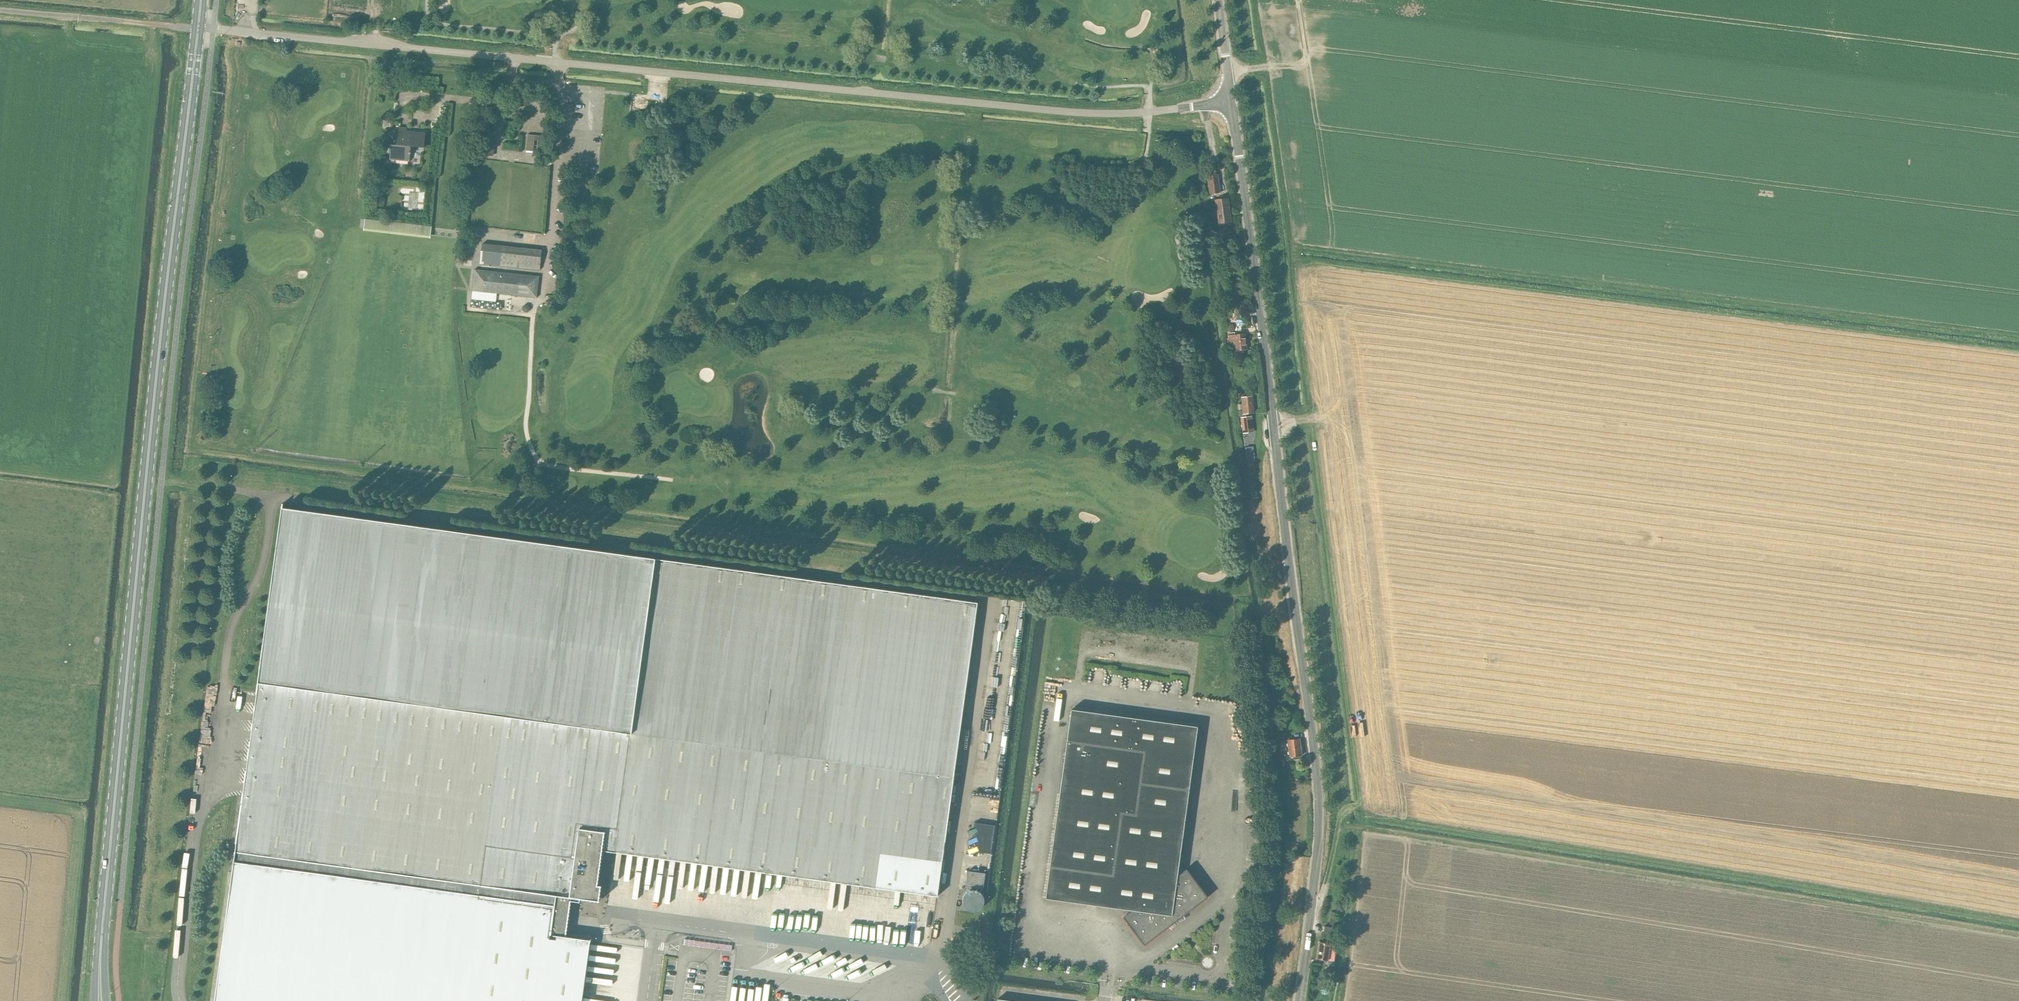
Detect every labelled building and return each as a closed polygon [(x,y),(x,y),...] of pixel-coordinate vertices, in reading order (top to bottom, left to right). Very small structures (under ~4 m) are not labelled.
[(424,147),(426,132),(407,130),(407,127),(399,126),(397,145),(391,144),(390,159),(410,161),(411,146),(424,147)] [(528,135),(526,153),(533,153),(534,143),(535,141),(539,141),(538,143),(538,148),(544,148),(545,136),(539,135),(528,135)] [(1208,176),(1210,194),(1220,193),(1218,174),(1208,176)] [(1213,214),(1216,236),(1230,234),(1228,222),(1231,222),(1228,198),(1215,199),(1217,213),(1213,214)] [(482,243),(480,263),(540,270),(542,250),(482,243)] [(539,276),(475,269),(473,291),(537,298),(539,276)] [(1229,332),(1230,342),(1229,343),(1229,348),(1230,351),(1247,349),(1245,333),(1235,334),(1235,331),(1229,332)] [(1242,410),(1239,410),(1240,417),(1241,417),(1243,433),(1253,431),(1251,416),(1251,413),(1254,413),(1252,395),(1240,397),(1241,405),(1242,409),(1242,410)] [(1213,414),(1209,418),(1214,423),(1218,419),(1213,414)] [(217,994),(216,998),(215,997),(215,1000),(216,1000),(582,1000),(584,990),(585,978),(586,968),(588,958),(589,950),(590,941),(591,941),(591,940),(567,936),(568,924),(571,901),(580,902),(580,899),(596,901),(599,901),(601,886),(598,885),(603,850),(620,853),(631,854),(641,855),(652,857),(663,858),(674,860),(684,861),(695,863),(706,864),(717,866),(728,867),(739,869),(748,870),(759,872),(770,873),(781,875),(791,876),(803,878),(813,879),(824,880),(835,882),(846,883),(856,885),(867,886),(877,888),(888,889),(899,891),(909,892),(920,894),(931,895),(937,896),(977,603),(309,511),(283,508),(284,504),(283,504),(257,693),(258,694),(257,699),(257,705),(255,705),(254,711),(256,711),(255,717),(254,723),(252,723),(251,729),(253,729),(252,735),(252,741),(250,741),(248,758),(249,759),(249,764),(248,771),(246,770),(244,781),(246,781),(245,787),(245,793),(243,793),(242,802),(243,803),(242,805),(241,804),(236,843),(237,843),(236,852),(235,851),(235,854),(236,854),(235,860),(234,860),(233,862),(234,863),(234,865),(233,864),(231,877),(232,877),(231,889),(230,889),(225,920),(227,920),(225,932),(224,932),(223,938),(224,938),(224,940),(223,940),(216,994),(217,994)] [(1071,709),(1046,898),(1130,910),(1130,912),(1127,914),(1123,917),(1144,945),(1174,922),(1175,924),(1179,921),(1178,919),(1208,897),(1186,869),(1182,872),(1183,872),(1180,874),(1177,874),(1197,726),(1071,709)] [(1290,756),(1299,755),(1302,755),(1300,738),(1288,739),(1290,756)] [(975,822),(975,824),(978,832),(975,834),(979,842),(976,843),(980,851),(991,853),(995,825),(975,822)] [(968,871),(966,886),(983,888),(985,873),(968,871)] [(964,907),(966,909),(970,911),(973,912),(977,911),(980,909),(982,907),(984,903),(984,900),(983,896),(981,893),(978,891),(975,890),(971,890),(968,891),(965,893),(963,896),(962,900),(962,903),(964,907)] [(1325,925),(1324,932),(1323,933),(1333,934),(1335,927),(1325,925)] [(1336,945),(1319,942),(1317,958),(1333,961),(1336,945)]
